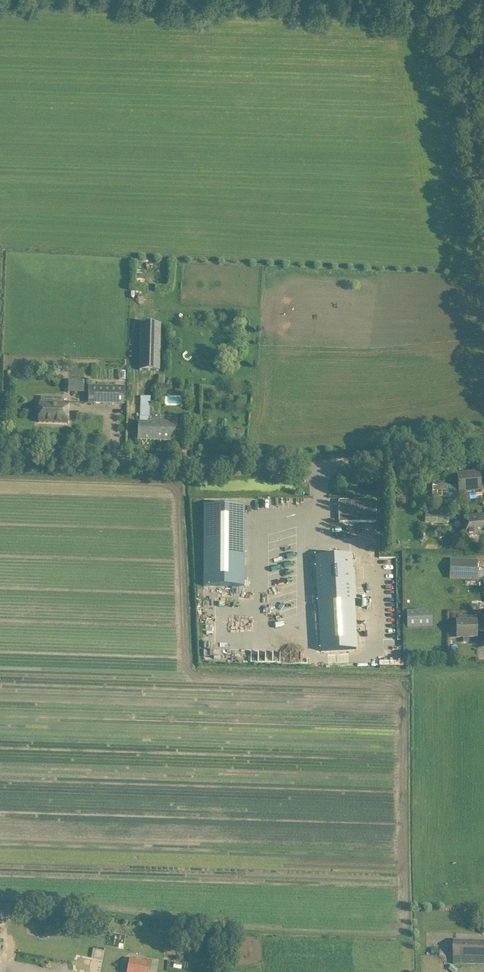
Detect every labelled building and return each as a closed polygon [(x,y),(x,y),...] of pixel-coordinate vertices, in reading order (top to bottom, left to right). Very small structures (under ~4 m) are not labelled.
[(159,371),(161,324),(140,323),(138,370),(159,371)] [(84,393),(84,382),(84,380),(68,380),(68,393),(84,393)] [(88,386),(88,403),(125,404),(125,387),(88,386)] [(39,401),(38,422),(68,423),(68,402),(61,402),(61,398),(41,397),(41,401),(39,401)] [(175,441),(176,423),(158,423),(158,404),(150,404),(149,422),(138,422),(137,440),(157,441),(175,441)] [(460,493),(482,491),(480,473),(458,475),(460,493)] [(456,496),(456,484),(432,484),(432,496),(456,496)] [(204,506),(204,586),(244,586),(244,506),(204,506)] [(449,524),(450,509),(425,509),(425,523),(449,524)] [(463,517),(465,536),(483,534),(483,515),(463,517)] [(330,556),(316,557),(317,587),(323,586),(323,595),(318,595),(321,651),(356,649),(351,555),(337,556),(337,558),(330,558),(330,556)] [(480,580),(481,563),(454,562),(453,579),(480,580)] [(407,629),(432,628),(431,609),(406,610),(407,629)] [(450,622),(450,638),(457,638),(463,638),(463,641),(469,641),(469,637),(477,637),(477,631),(483,631),(483,616),(476,617),(476,621),(467,621),(467,615),(458,616),(458,621),(456,621),(450,622)] [(84,939),(82,951),(95,953),(97,941),(84,939)] [(453,964),(483,965),(483,941),(454,940),(453,955),(453,964)] [(149,962),(128,959),(126,971),(148,971),(149,962)]
